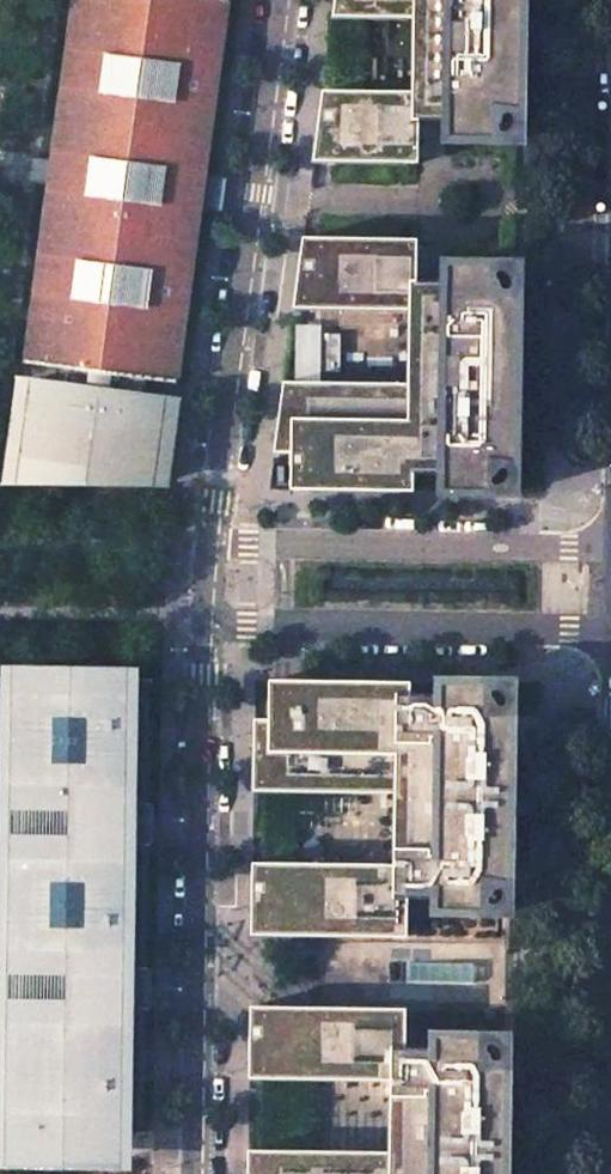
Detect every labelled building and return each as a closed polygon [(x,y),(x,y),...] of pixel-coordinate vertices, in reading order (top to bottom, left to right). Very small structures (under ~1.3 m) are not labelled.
[(27,364),(55,367),(53,392),(24,389),(13,469),(161,488),(171,408),(147,405),(150,387),(181,391),(227,0),(74,0),(27,364)] [(333,17),(414,18),(412,92),(323,90),(315,163),(419,163),(419,122),(449,122),(449,140),(520,141),(520,118),(522,8),(522,0),(335,0),(333,17)] [(303,238),(293,309),(410,309),(408,384),(284,382),(274,453),(292,452),(291,489),(414,491),(414,474),(443,474),(443,492),(515,492),(516,463),(517,388),(518,265),(446,264),(445,281),(417,280),(417,239),(303,238)] [(293,336),(292,374),(327,375),(329,312),(312,312),(311,337),(293,336)] [(0,674),(0,801),(69,802),(68,842),(0,839),(0,967),(65,968),(66,1006),(0,1004),(0,1162),(120,1164),(119,1132),(130,1132),(135,676),(0,674)] [(411,683),(270,681),(269,720),(255,720),(254,791),(395,793),(394,865),(253,864),(252,935),(407,937),(407,898),(432,899),(432,894),(437,894),(437,911),(509,912),(510,844),(511,750),(512,684),(441,683),(441,700),(436,700),(436,695),(411,695),(411,683)] [(251,1006),(250,1078),(391,1080),(390,1152),(249,1150),(248,1173),(505,1173),(507,1055),(507,1037),(436,1036),(435,1052),(430,1052),(430,1048),(406,1047),(407,1008),(251,1006)]
